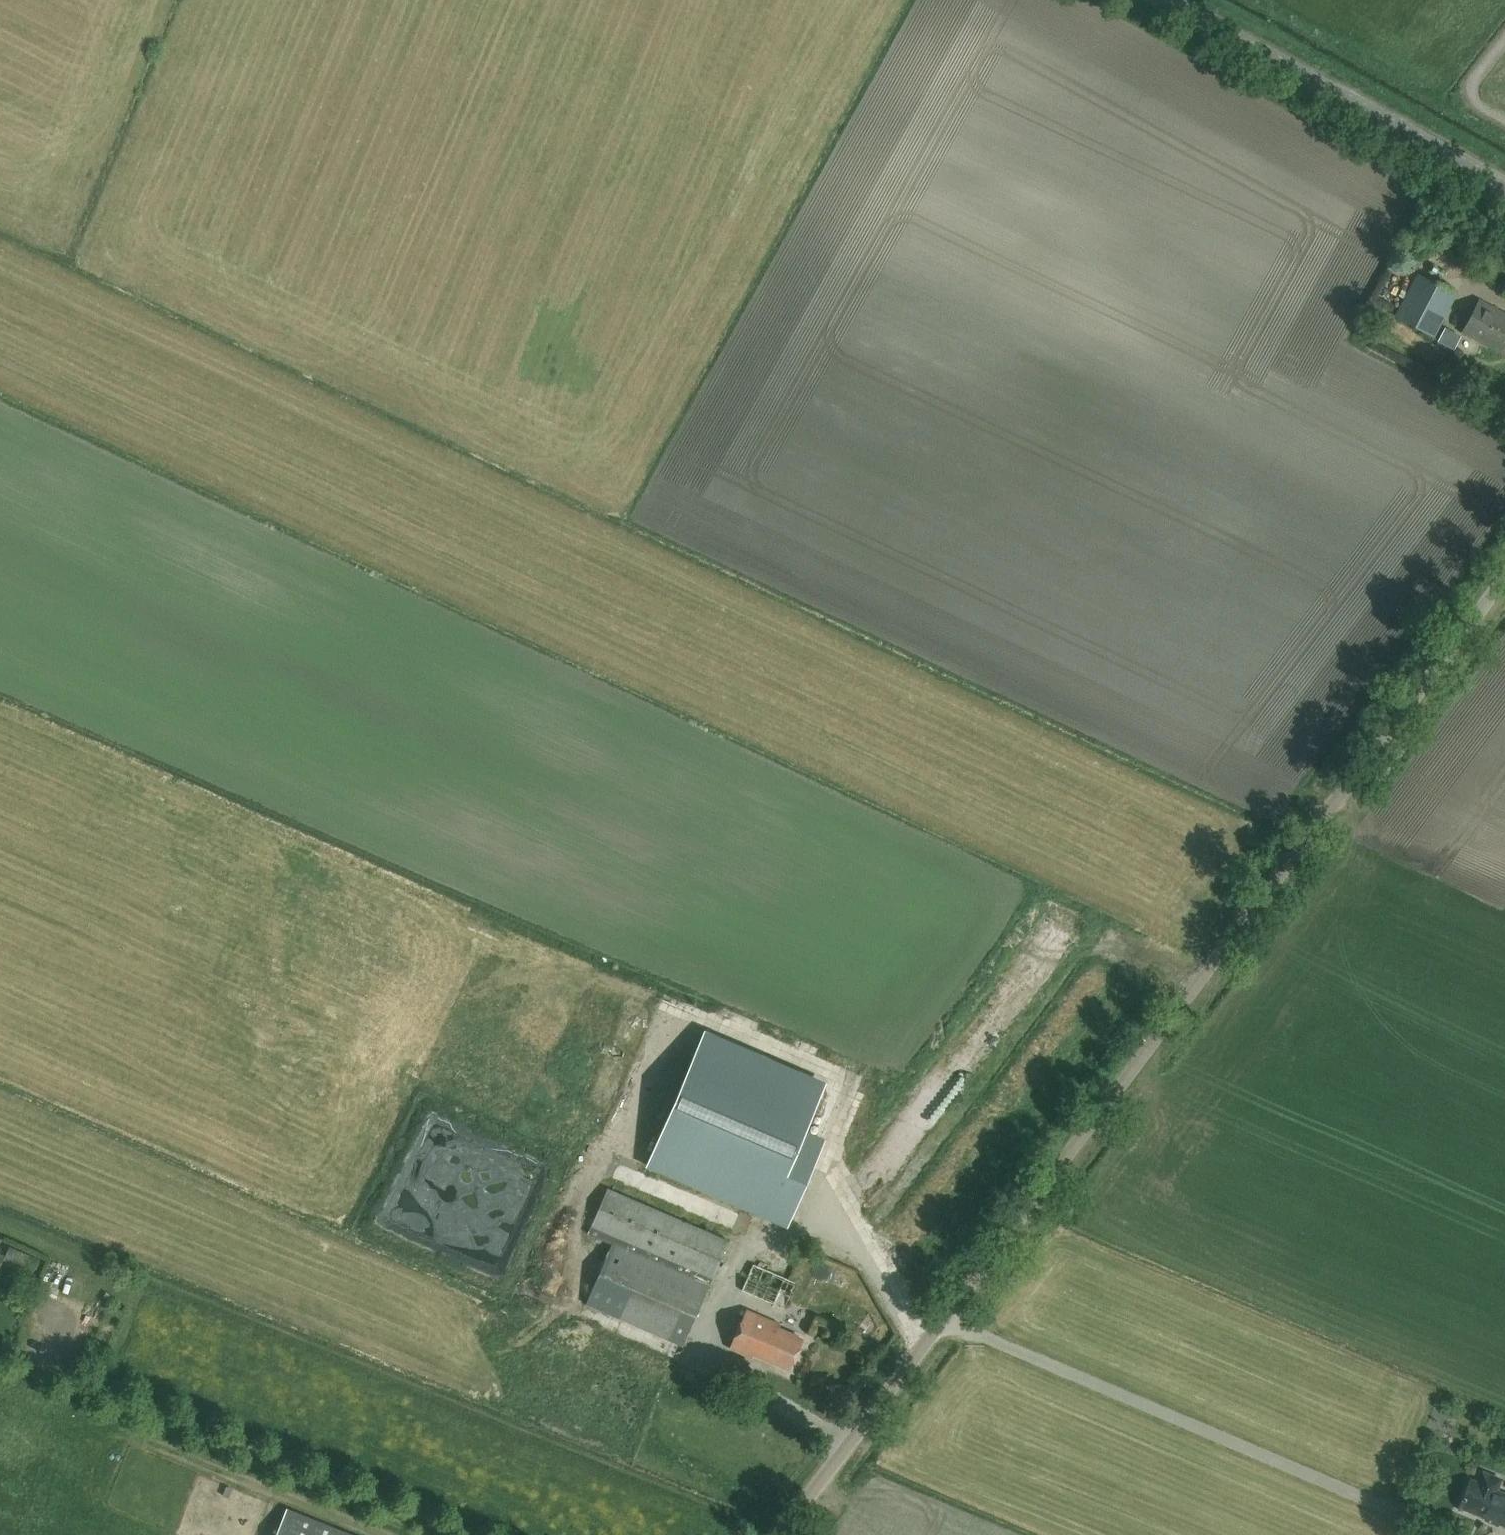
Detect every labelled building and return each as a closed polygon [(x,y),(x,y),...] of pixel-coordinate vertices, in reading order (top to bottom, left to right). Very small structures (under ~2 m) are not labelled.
[(1458,296),(1419,275),(1396,317),(1435,338),(1458,296)] [(1479,300),(1462,333),(1500,353),(1504,344),(1504,314),(1479,300)] [(793,1175),(829,1076),(703,1030),(650,1172),(793,1224),(809,1181),(793,1175)] [(730,1241),(610,1189),(593,1227),(617,1238),(588,1305),(684,1347),(730,1241)] [(41,1258),(12,1247),(6,1262),(35,1273),(41,1258)] [(797,1282),(755,1264),(743,1291),(785,1310),(797,1282)] [(781,1327),(747,1311),(730,1349),(752,1359),(754,1355),(789,1370),(802,1341),(779,1331),(781,1327)] [(1486,1471),(1480,1474),(1477,1480),(1470,1477),(1458,1505),(1486,1517),(1485,1519),(1497,1524),(1498,1522),(1504,1525),(1504,1492),(1496,1489),(1499,1482),(1496,1476),(1486,1471)] [(284,1511),(275,1534),(346,1534),(284,1511)]
